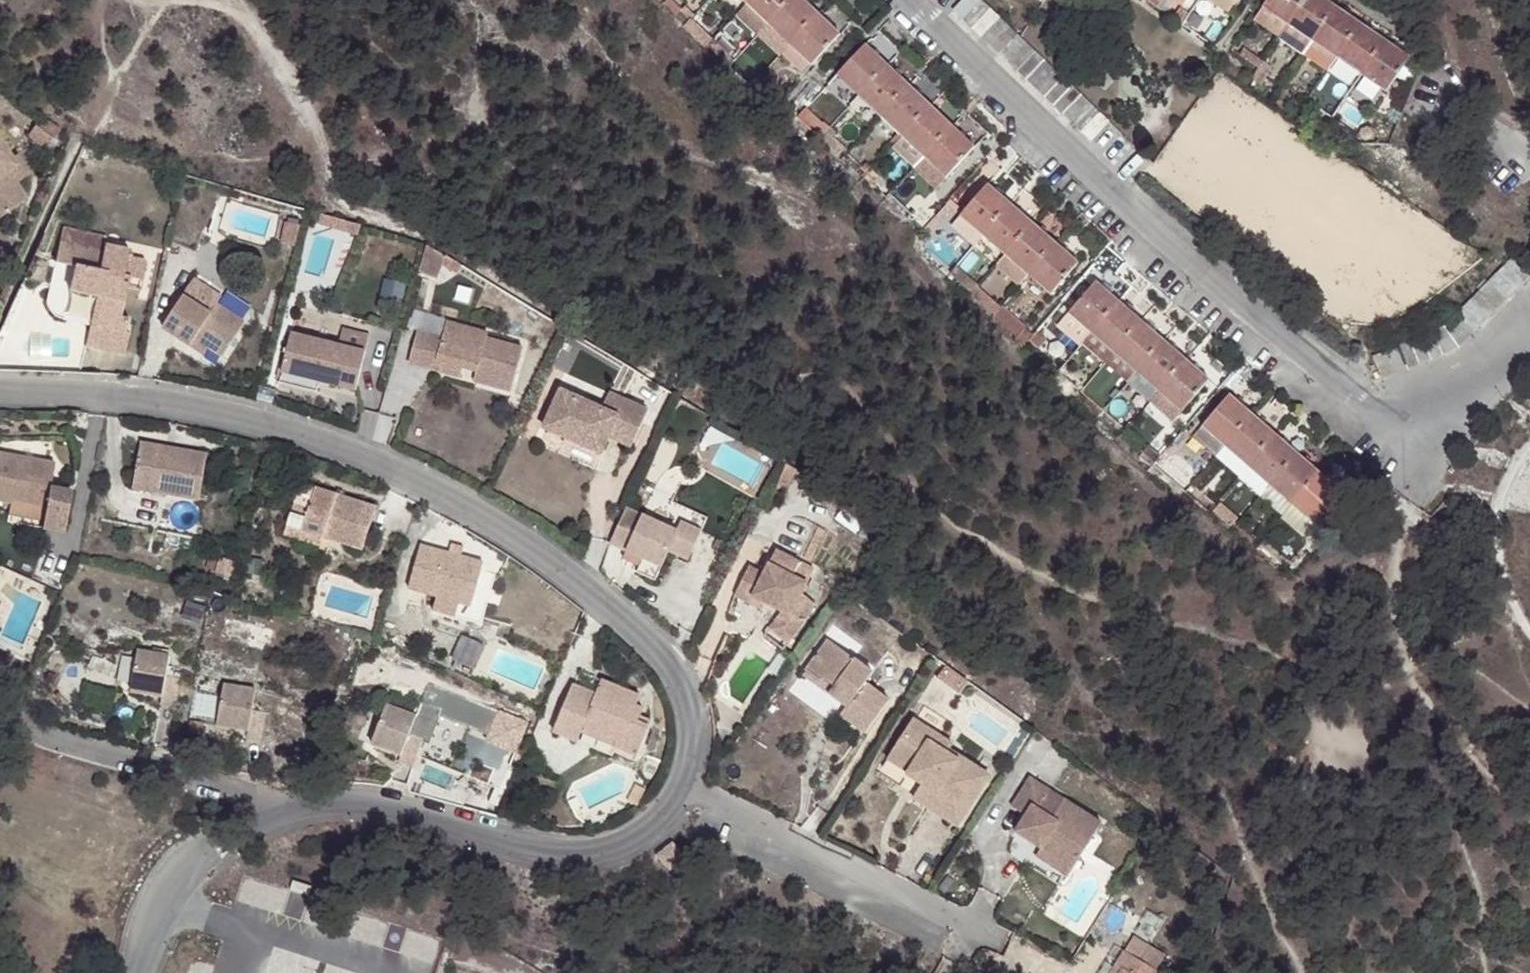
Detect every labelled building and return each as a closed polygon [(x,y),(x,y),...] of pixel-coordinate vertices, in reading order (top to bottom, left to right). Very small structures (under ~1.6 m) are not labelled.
[(746,10),(756,0),(735,0),(746,10)] [(746,10),(768,30),(797,0),(756,0),(746,10)] [(798,0),(797,0),(768,30),(790,51),(819,20),(798,0)] [(845,3),(853,11),(863,0),(841,0),(845,3)] [(1091,141),(1109,121),(1020,35),(982,0),(962,0),(954,8),(1091,141)] [(1225,12),(1232,1),(1230,0),(1207,0),(1225,12)] [(1286,25),(1304,0),(1267,0),(1261,8),(1286,25)] [(1286,25),(1311,43),(1335,9),(1322,0),(1304,0),(1286,25)] [(1252,21),(1277,38),(1286,25),(1261,8),(1252,21)] [(1311,43),(1335,59),(1358,25),(1335,9),(1311,43)] [(746,10),(735,21),(757,41),(759,40),(768,30),(746,10)] [(790,51),(811,69),(839,39),(819,20),(790,51)] [(1286,25),(1277,38),(1303,55),(1311,43),(1286,25)] [(1335,59),(1360,76),(1383,41),(1358,25),(1335,59)] [(759,40),(781,60),(790,51),(768,30),(759,40)] [(1383,41),(1360,76),(1385,93),(1409,59),(1383,41)] [(1311,43),(1303,55),(1326,71),(1335,59),(1311,43)] [(837,81),(859,102),(886,73),(864,52),(837,81)] [(886,73),(859,102),(881,122),(908,93),(886,73)] [(837,81),(827,91),(850,112),(859,102),(837,81)] [(908,93),(881,122),(902,141),(929,112),(908,93)] [(902,141),(924,162),(952,133),(929,112),(902,141)] [(952,133),(924,162),(946,182),(973,153),(952,133)] [(18,179),(11,168),(15,164),(10,154),(0,140),(0,212),(28,195),(18,179)] [(902,141),(891,152),(914,173),(924,162),(902,141)] [(11,168),(18,179),(31,172),(18,151),(10,154),(15,164),(11,168)] [(981,243),(1009,210),(985,190),(958,223),(981,243)] [(981,243),(1004,263),(1032,231),(1009,210),(981,243)] [(361,224),(321,213),(318,223),(357,234),(361,224)] [(285,221),(280,242),(295,245),(300,225),(285,221)] [(958,223),(949,233),(973,253),(981,243),(958,223)] [(1032,231),(1004,263),(1027,282),(1054,250),(1032,231)] [(90,323),(128,332),(132,316),(121,313),(128,285),(130,275),(143,279),(147,258),(130,254),(131,249),(105,244),(104,249),(61,240),(47,299),(93,309),(90,323)] [(421,267),(439,274),(443,261),(447,252),(428,241),(421,267)] [(1078,271),(1054,250),(1027,282),(1050,303),(1078,271)] [(463,262),(447,252),(443,261),(459,269),(463,262)] [(1386,379),(1399,374),(1459,350),(1529,276),(1529,269),(1515,255),(1446,327),(1375,355),(1386,379)] [(1004,263),(994,275),(1017,294),(1027,282),(1004,263)] [(130,275),(128,285),(141,288),(143,279),(130,275)] [(1070,318),(1093,337),(1119,306),(1096,286),(1070,318)] [(196,336),(210,345),(223,355),(245,320),(217,302),(210,312),(183,294),(163,325),(190,344),(196,336)] [(63,317),(90,323),(93,309),(47,299),(49,304),(51,309),(55,314),(63,317)] [(1119,306),(1093,337),(1115,357),(1142,325),(1119,306)] [(1024,333),(1001,313),(995,320),(1018,340),(1024,333)] [(369,335),(294,316),(291,331),(365,350),(369,335)] [(1059,330),(1082,350),(1084,348),(1093,337),(1070,318),(1059,330)] [(479,363),(476,371),(474,380),(511,390),(523,347),(510,344),(512,339),(447,321),(442,337),(418,330),(409,360),(434,368),(437,360),(463,367),(464,359),(479,363)] [(130,332),(128,332),(90,323),(86,343),(126,353),(130,332)] [(1115,357),(1138,376),(1165,345),(1142,325),(1115,357)] [(281,371),(318,379),(355,388),(365,350),(291,331),(281,371)] [(204,353),(210,345),(196,336),(190,344),(204,353)] [(1084,348),(1106,367),(1115,357),(1093,337),(1084,348)] [(1138,376),(1160,395),(1186,364),(1165,345),(1138,376)] [(1115,357),(1106,367),(1129,387),(1138,376),(1115,357)] [(463,367),(476,371),(479,363),(464,359),(463,367)] [(460,376),(463,367),(437,360),(434,368),(460,376)] [(1186,364),(1160,395),(1182,414),(1209,383),(1186,364)] [(315,390),(318,379),(281,371),(278,382),(315,390)] [(1138,376),(1129,387),(1151,406),(1160,395),(1138,376)] [(612,425),(636,435),(648,406),(608,389),(600,407),(560,389),(542,428),(599,454),(607,436),(612,425)] [(1160,395),(1151,406),(1173,425),(1182,414),(1160,395)] [(1202,430),(1226,451),(1252,421),(1228,400),(1202,430)] [(1252,421),(1226,451),(1249,471),(1275,440),(1252,421)] [(631,446),(636,435),(612,425),(607,436),(631,446)] [(1202,430),(1192,442),(1216,462),(1226,451),(1202,430)] [(1275,440),(1249,471),(1272,490),(1297,460),(1275,440)] [(131,487),(197,500),(206,453),(140,441),(131,487)] [(64,532),(73,490),(52,485),(57,462),(0,451),(0,502),(14,505),(15,499),(48,506),(43,528),(64,532)] [(1226,451),(1216,462),(1239,482),(1249,471),(1226,451)] [(1272,490),(1294,509),(1320,480),(1297,460),(1272,490)] [(783,495),(797,469),(784,462),(770,489),(783,495)] [(1249,471),(1239,482),(1262,501),(1272,490),(1249,471)] [(1320,480),(1294,509),(1317,529),(1342,499),(1320,480)] [(314,486),(298,481),(291,502),(307,507),(314,486)] [(280,533),(296,538),(299,529),(319,536),(359,550),(375,504),(314,486),(307,507),(291,502),(280,533)] [(1272,490),(1262,501),(1284,521),(1294,509),(1272,490)] [(676,527),(626,504),(609,541),(626,548),(643,556),(661,564),(669,548),(687,556),(700,528),(680,519),(676,527)] [(1294,509),(1284,521),(1307,540),(1317,529),(1294,509)] [(299,529),(296,538),(316,545),(319,536),(299,529)] [(404,587),(433,596),(466,606),(481,562),(458,555),(446,551),(417,543),(404,587)] [(460,546),(448,543),(446,551),(458,555),(460,546)] [(767,627),(784,642),(816,606),(801,592),(814,568),(777,547),(764,573),(749,564),(734,593),(751,602),(754,596),(781,611),(767,627)] [(643,556),(626,548),(623,556),(639,564),(643,556)] [(654,578),(661,564),(643,556),(639,564),(636,570),(654,578)] [(466,606),(433,596),(429,610),(462,621),(466,606)] [(142,627),(136,661),(151,663),(150,671),(165,674),(164,681),(179,683),(184,655),(169,653),(173,633),(142,627)] [(779,648),(784,642),(767,627),(762,634),(779,648)] [(833,681),(826,690),(846,705),(840,714),(861,729),(887,695),(865,678),(874,668),(829,634),(805,667),(816,676),(824,674),(833,681)] [(136,661),(135,668),(150,671),(151,663),(136,661)] [(801,672),(826,690),(833,681),(824,674),(816,676),(805,667),(801,672)] [(550,730),(574,741),(581,726),(614,741),(612,746),(631,755),(646,726),(636,722),(639,716),(642,707),(634,704),(637,696),(600,680),(594,694),(571,684),(550,730)] [(223,689),(217,723),(232,725),(231,733),(247,736),(245,743),(261,745),(265,717),(250,715),(255,695),(223,689)] [(377,708),(370,741),(385,744),(383,752),(399,755),(397,763),(412,766),(418,738),(403,735),(409,715),(377,708)] [(930,789),(962,809),(987,770),(958,751),(955,756),(943,748),(948,739),(909,715),(884,755),(904,769),(903,771),(917,781),(910,793),(922,801),(930,789)] [(636,722),(646,726),(648,720),(639,716),(636,722)] [(217,723),(216,730),(231,733),(232,725),(217,723)] [(581,726),(574,741),(607,756),(612,746),(614,741),(581,726)] [(1039,845),(1070,864),(1099,817),(1062,796),(1050,814),(1037,806),(1048,787),(1026,774),(1008,804),(1023,813),(1013,829),(1039,845)] [(954,821),(962,809),(930,789),(922,801),(954,821)] [(662,855),(674,871),(691,857),(678,842),(662,855)] [(1064,873),(1070,864),(1039,845),(1034,854),(1064,873)] [(1151,939),(1134,928),(1126,943),(1142,953),(1151,939)] [(1164,966),(1157,962),(1165,948),(1151,939),(1142,953),(1126,943),(1116,959),(1122,962),(1115,972),(1160,972),(1164,966)] [(1108,972),(1115,972),(1122,962),(1116,959),(1108,972)]
